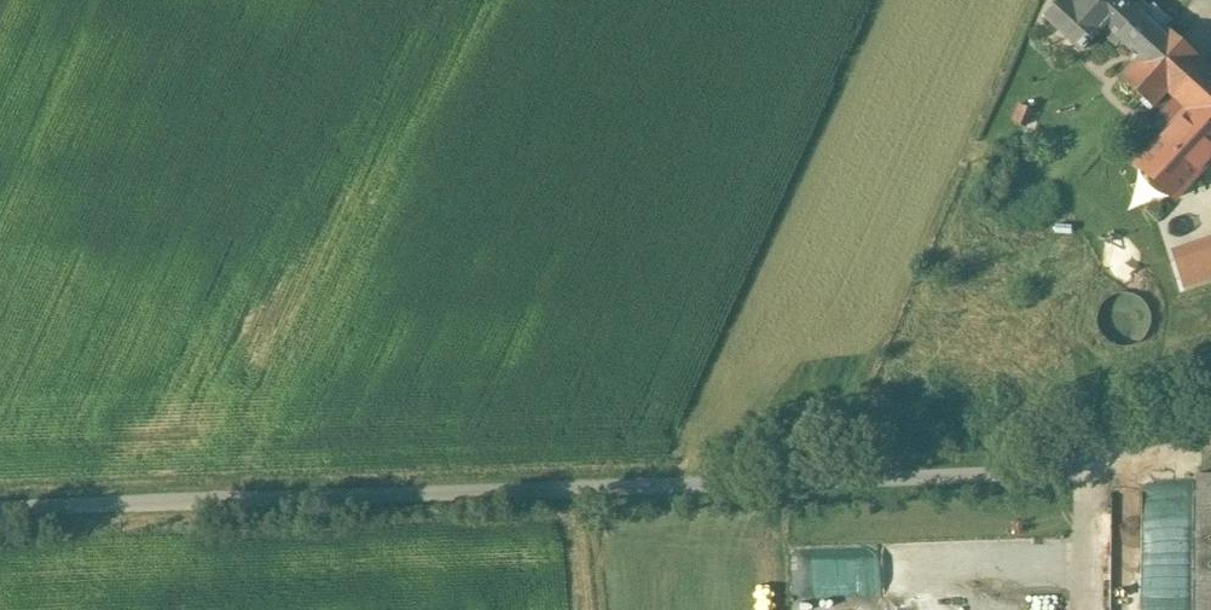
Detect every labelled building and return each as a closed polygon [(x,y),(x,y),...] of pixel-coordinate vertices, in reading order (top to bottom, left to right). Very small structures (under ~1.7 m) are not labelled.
[(1100,30),(1066,1),(1067,0),(1060,0),(1046,16),(1083,51),(1100,30)] [(1138,58),(1160,33),(1142,17),(1148,11),(1136,0),(1067,0),(1066,1),(1100,30),(1115,45),(1119,41),(1138,58)] [(1160,33),(1138,58),(1120,78),(1153,108),(1167,92),(1174,98),(1160,114),(1172,125),(1135,166),(1171,203),(1210,158),(1210,67),(1166,27),(1160,33)] [(1198,198),(1154,248),(1200,287),(1210,274),(1210,209),(1198,198)] [(1125,294),(1116,294),(1108,297),(1102,303),(1097,310),(1095,318),(1095,327),(1099,335),(1104,341),(1112,346),(1122,348),(1131,347),(1139,342),(1146,335),(1149,326),(1150,317),(1146,308),(1141,300),(1133,296),(1125,294)] [(1196,474),(1194,609),(1210,609),(1210,475),(1196,474)]
